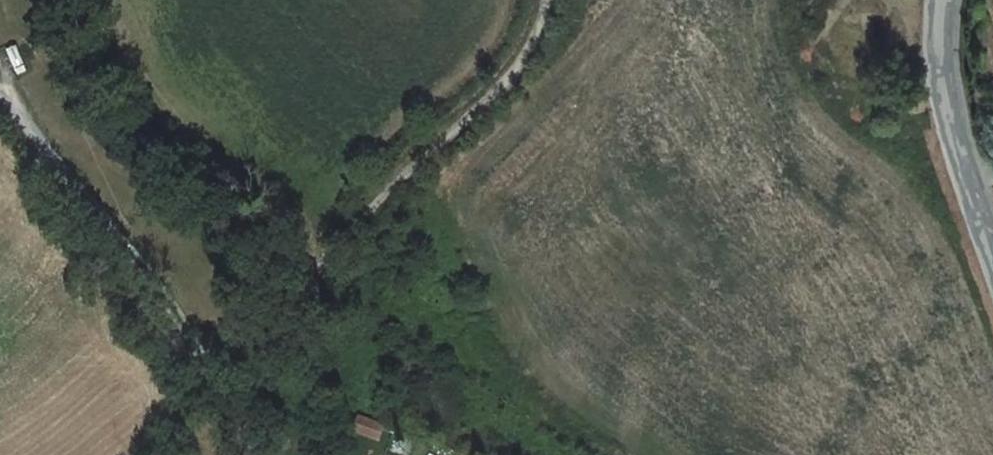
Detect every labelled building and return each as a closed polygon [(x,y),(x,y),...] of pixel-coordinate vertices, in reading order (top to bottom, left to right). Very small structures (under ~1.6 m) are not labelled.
[(380,424),(356,415),(352,427),(375,436),(380,424)]
